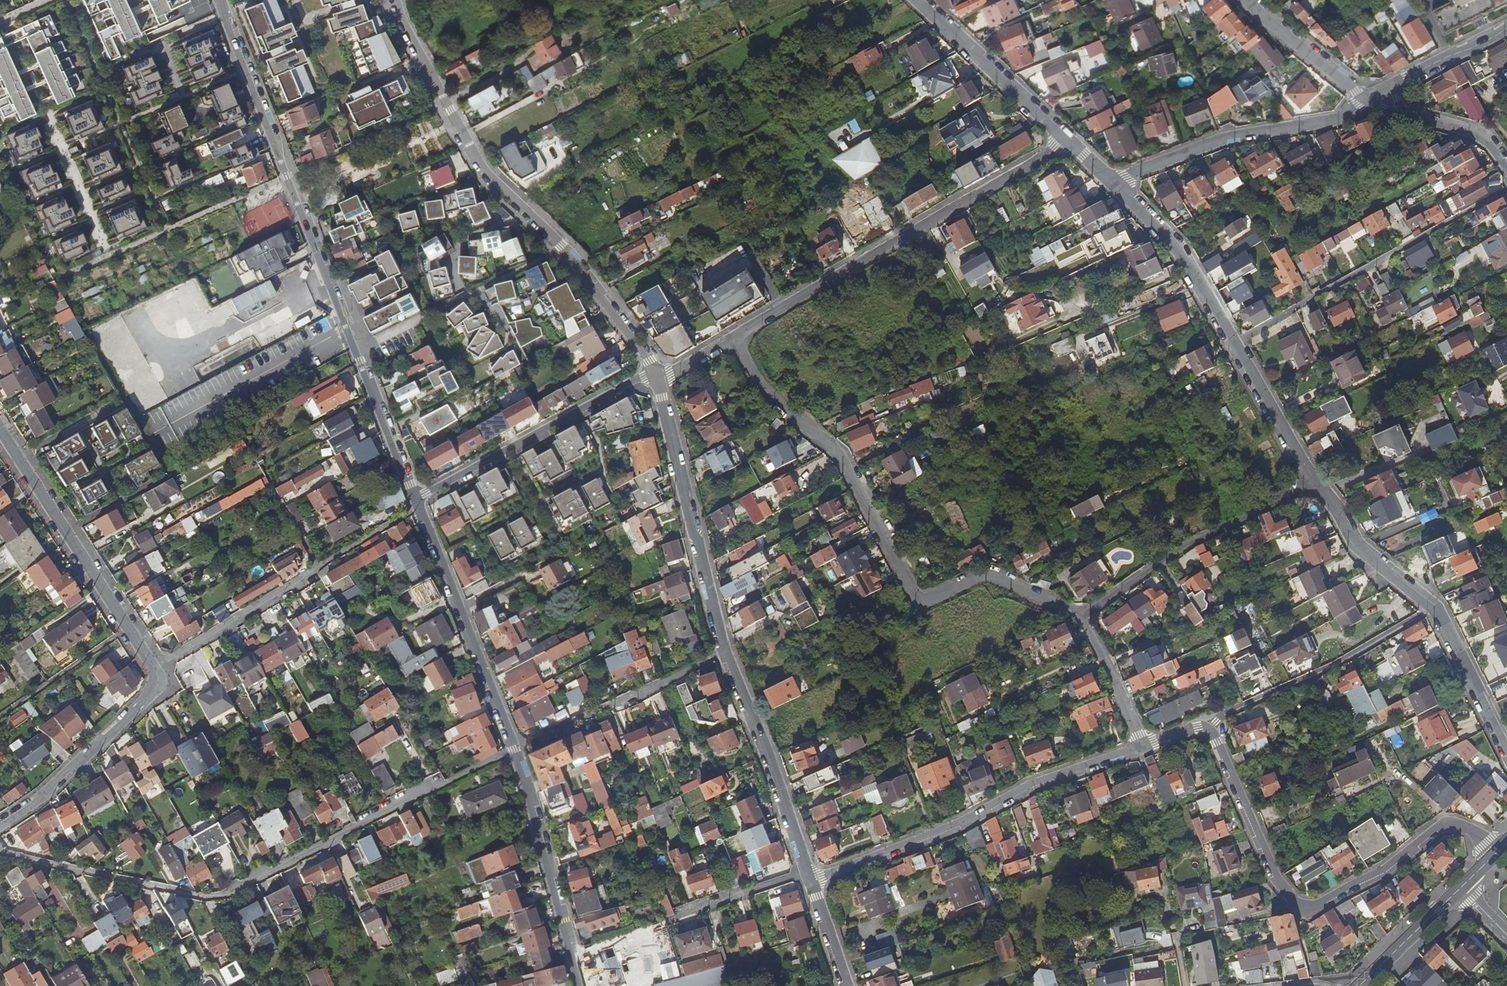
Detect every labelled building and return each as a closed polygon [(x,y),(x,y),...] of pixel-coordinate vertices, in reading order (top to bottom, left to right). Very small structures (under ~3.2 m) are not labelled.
[(119,56),(111,36),(118,33),(122,41),(140,33),(137,27),(139,26),(137,21),(135,22),(124,0),(82,0),(110,60),(119,56)] [(158,25),(168,20),(165,12),(189,1),(189,0),(147,0),(158,25)] [(274,0),(266,0),(251,6),(262,33),(259,35),(266,51),(291,41),(289,38),(295,35),(290,22),(284,25),(274,0)] [(988,0),(968,0),(957,5),(961,13),(988,0)] [(986,6),(994,25),(1021,13),(1016,0),(1000,0),(986,6)] [(1077,0),(1056,0),(1044,5),(1047,13),(1065,6),(1066,8),(1079,3),(1077,0)] [(1139,12),(1133,0),(1107,0),(1119,23),(1139,12)] [(1220,21),(1233,11),(1224,0),(1215,0),(1213,1),(1215,3),(1208,8),(1218,22),(1220,21)] [(1301,2),(1299,0),(1289,0),(1286,3),(1290,8),(1292,6),(1306,21),(1308,20),(1313,25),(1318,21),(1311,14),(1301,2)] [(1311,14),(1320,5),(1316,0),(1304,0),(1301,2),(1311,14)] [(1452,0),(1433,10),(1445,34),(1477,18),(1506,2),(1506,0),(1452,0)] [(366,1),(357,3),(363,20),(371,18),(366,1)] [(371,18),(363,20),(357,3),(332,12),(333,16),(327,18),(332,31),(352,24),(358,41),(378,33),(384,31),(377,17),(371,18)] [(1180,3),(1170,6),(1173,12),(1182,8),(1180,3)] [(1413,4),(1401,11),(1407,22),(1419,15),(1413,4)] [(1199,6),(1190,13),(1194,21),(1195,24),(1206,15),(1199,6)] [(1383,8),(1379,11),(1383,22),(1389,18),(1383,8)] [(1231,22),(1238,31),(1246,25),(1234,10),(1233,11),(1220,21),(1224,27),(1231,22)] [(896,19),(891,11),(875,20),(879,28),(896,19)] [(1151,16),(1132,25),(1144,49),(1162,40),(1151,16)] [(1369,18),(1362,23),(1365,28),(1376,21),(1372,16),(1369,18)] [(41,30),(26,37),(56,103),(73,95),(69,88),(79,83),(75,73),(65,78),(62,71),(72,66),(67,57),(57,61),(54,55),(64,50),(60,41),(50,45),(47,39),(57,34),(49,17),(37,22),(41,30)] [(1433,38),(1420,17),(1402,27),(1415,48),(1433,38)] [(1028,27),(1033,39),(1036,38),(1042,36),(1051,32),(1052,32),(1063,28),(1069,26),(1067,20),(1060,22),(1061,24),(1058,25),(1057,22),(1045,26),(1043,23),(1036,26),(1036,24),(1028,27)] [(41,30),(37,22),(22,29),(26,37),(41,30)] [(1333,44),(1337,41),(1319,22),(1311,28),(1313,29),(1311,32),(1316,36),(1318,33),(1333,44)] [(1001,31),(1008,50),(1023,44),(1029,41),(1021,23),(1001,31)] [(1365,28),(1362,23),(1343,36),(1345,39),(1339,43),(1348,55),(1353,51),(1355,53),(1360,49),(1372,41),(1367,35),(1369,34),(1365,28)] [(1247,48),(1250,46),(1261,37),(1255,29),(1253,31),(1248,24),(1246,25),(1238,31),(1236,33),(1235,34),(1238,37),(1231,42),(1232,42),(1238,51),(1240,54),(1247,48)] [(216,44),(210,30),(181,42),(188,56),(184,58),(194,81),(200,78),(201,82),(224,72),(212,46),(216,44)] [(384,31),(378,33),(392,64),(400,61),(384,31)] [(1054,37),(1052,32),(1051,32),(1042,36),(1044,41),(1054,37)] [(358,41),(356,42),(370,75),(383,68),(392,64),(378,33),(358,41)] [(1229,39),(1231,42),(1238,37),(1235,34),(1229,39)] [(544,62),(562,52),(552,35),(535,44),(544,62)] [(927,36),(906,47),(907,50),(926,40),(938,61),(940,60),(927,36)] [(1046,45),(1044,41),(1042,36),(1036,38),(1039,48),(1046,45)] [(1250,46),(1270,71),(1286,60),(1280,51),(1277,54),(1275,51),(1263,36),(1261,37),(1250,46)] [(0,38),(0,84),(1,87),(0,87),(0,99),(6,96),(9,103),(0,107),(0,111),(3,118),(13,113),(17,121),(34,113),(0,38)] [(926,40),(907,50),(919,72),(938,61),(926,40)] [(1091,56),(1106,49),(1102,40),(1086,46),(1091,56)] [(1372,41),(1360,49),(1364,54),(1375,45),(1372,41)] [(861,73),(889,57),(881,42),(877,44),(849,59),(851,63),(854,61),(861,73)] [(1023,44),(1008,50),(1015,67),(1035,59),(1030,47),(1028,42),(1023,44)] [(1232,42),(1230,44),(1237,52),(1238,51),(1232,42)] [(1408,62),(1394,43),(1385,49),(1390,56),(1387,59),(1396,70),(1396,71),(1400,68),(1408,62)] [(1489,53),(1493,59),(1490,61),(1497,74),(1506,68),(1506,43),(1489,53)] [(1048,50),(1052,59),(1067,53),(1063,44),(1048,50)] [(293,48),(268,58),(287,102),(311,92),(300,64),(306,62),(301,48),(295,51),(293,48)] [(475,58),(483,54),(482,52),(483,51),(482,48),(473,53),(475,58)] [(1390,56),(1385,49),(1382,52),(1387,59),(1390,56)] [(1178,70),(1173,51),(1155,56),(1156,62),(1151,63),(1153,70),(1159,69),(1160,75),(1178,70)] [(1381,52),(1374,57),(1387,74),(1393,69),(1381,52)] [(584,68),(576,53),(540,74),(545,82),(558,74),(561,80),(584,68)] [(150,56),(122,68),(128,83),(132,81),(135,89),(128,92),(135,107),(163,95),(157,81),(160,79),(150,56)] [(1068,64),(1066,60),(1043,70),(1050,85),(1055,96),(1063,93),(1078,87),(1070,69),(1081,64),(1079,59),(1068,64)] [(472,77),(463,60),(446,69),(450,78),(456,75),(461,83),(472,77)] [(926,88),(952,73),(951,72),(944,60),(919,75),(926,88)] [(1470,61),(1462,66),(1473,87),(1481,82),(1470,61)] [(1122,65),(1116,67),(1121,77),(1126,74),(1122,65)] [(1469,82),(1460,67),(1445,75),(1448,80),(1432,88),(1441,103),(1456,95),(1454,91),(1469,82)] [(952,73),(955,79),(959,76),(955,69),(951,72),(952,73)] [(935,100),(956,88),(958,87),(954,79),(955,79),(952,73),(926,88),(930,93),(931,93),(935,100)] [(540,74),(526,82),(532,92),(533,95),(547,87),(547,85),(546,85),(545,82),(540,74)] [(1254,101),(1272,90),(1261,78),(1259,75),(1250,81),(1248,78),(1232,89),(1241,104),(1252,97),(1254,101)] [(1288,92),(1302,107),(1319,91),(1305,76),(1288,92)] [(351,101),(346,103),(357,127),(388,112),(384,102),(408,91),(402,77),(371,92),(351,101)] [(967,105),(982,97),(972,79),(958,87),(956,88),(967,105)] [(227,82),(237,105),(240,104),(229,80),(227,82)] [(209,89),(220,112),(237,105),(227,82),(209,89)] [(1209,97),(1216,115),(1238,100),(1228,84),(1209,97)] [(348,95),(351,101),(371,92),(368,85),(348,95)] [(487,104),(498,98),(492,86),(468,101),(474,112),(477,110),(481,117),(491,111),(487,104)] [(218,113),(220,112),(209,89),(206,90),(216,114),(218,113)] [(1083,98),(1092,116),(1107,109),(1111,107),(1103,89),(1083,98)] [(1130,98),(1111,107),(1115,114),(1133,105),(1130,98)] [(1213,116),(1207,98),(1183,106),(1190,124),(1213,116)] [(103,128),(91,100),(63,112),(75,140),(103,128)] [(311,100),(287,110),(294,130),(318,120),(311,100)] [(1489,118),(1480,100),(1469,106),(1471,112),(1467,114),(1471,116),(1473,115),(1474,117),(1477,115),(1480,122),(1489,118)] [(176,104),(186,127),(189,125),(179,102),(176,104)] [(1150,122),(1147,123),(1151,134),(1152,135),(1161,132),(1161,131),(1160,129),(1169,126),(1169,125),(1175,123),(1169,108),(1163,111),(1160,103),(1151,106),(1154,114),(1147,116),(1150,122)] [(1294,115),(1283,103),(1277,107),(1286,118),(1292,117),(1294,115)] [(158,111),(168,134),(181,129),(186,127),(176,104),(158,111)] [(245,117),(240,104),(237,105),(220,112),(218,113),(221,120),(218,121),(220,127),(234,121),(237,128),(242,126),(245,125),(242,118),(245,117)] [(1138,105),(1134,106),(1139,116),(1143,115),(1138,105)] [(1463,107),(1467,114),(1471,112),(1469,106),(1468,105),(1463,107)] [(992,139),(997,136),(980,106),(974,109),(976,112),(977,111),(991,135),(990,135),(992,139)] [(1107,109),(1092,116),(1088,118),(1093,128),(1099,124),(1102,129),(1114,123),(1107,109)] [(166,135),(168,134),(158,111),(156,112),(166,135)] [(991,135),(977,111),(976,112),(941,131),(955,156),(990,135),(991,135)] [(388,112),(357,127),(358,129),(389,115),(388,112)] [(1127,121),(1107,130),(1118,157),(1138,149),(1127,121)] [(344,126),(343,122),(333,126),(335,131),(345,127),(344,126)] [(1349,152),(1380,135),(1372,122),(1357,127),(1361,134),(1344,142),(1349,152)] [(40,139),(33,124),(5,137),(11,150),(8,151),(15,167),(43,154),(37,140),(40,139)] [(196,138),(208,133),(205,126),(197,130),(198,132),(194,133),(196,138)] [(237,128),(207,142),(214,157),(230,149),(229,145),(247,137),(242,126),(237,128)] [(1160,129),(1161,131),(1161,132),(1152,135),(1153,138),(1166,133),(1165,131),(1170,128),(1169,126),(1160,129)] [(166,135),(150,142),(154,151),(157,150),(159,156),(180,147),(177,141),(184,138),(181,129),(168,134),(166,135)] [(327,131),(308,139),(316,158),(333,150),(332,149),(330,144),(332,143),(327,131)] [(535,143),(542,139),(538,131),(531,135),(535,143)] [(1005,158),(1033,142),(1027,131),(999,147),(1005,158)] [(1317,139),(1329,162),(1338,158),(1331,144),(1337,140),(1332,131),(1317,139)] [(885,165),(870,138),(832,160),(856,182),(885,165)] [(93,182),(121,169),(109,141),(81,154),(93,182)] [(231,168),(259,155),(256,147),(252,149),(249,141),(230,149),(234,157),(227,160),(231,168)] [(1416,157),(1429,150),(1425,142),(1412,149),(1416,157)] [(1431,149),(1439,164),(1454,155),(1465,149),(1475,144),(1463,142),(1455,145),(1454,143),(1441,151),(1438,145),(1431,149)] [(533,154),(527,144),(519,149),(517,146),(502,154),(511,172),(527,164),(524,159),(533,154)] [(1309,144),(1288,156),(1295,169),(1310,161),(1311,165),(1318,162),(1309,144)] [(1265,175),(1285,164),(1276,149),(1261,158),(1258,152),(1244,160),(1254,177),(1263,172),(1265,175)] [(1475,159),(1476,158),(1471,150),(1466,152),(1465,149),(1454,155),(1439,164),(1446,175),(1449,173),(1475,159)] [(966,189),(1000,169),(991,152),(956,172),(966,189)] [(310,154),(299,158),(301,165),(312,160),(310,154)] [(169,187),(192,177),(188,168),(181,171),(175,157),(161,163),(164,168),(161,170),(169,187)] [(1229,157),(1212,167),(1222,185),(1239,175),(1229,157)] [(1461,181),(1481,169),(1477,161),(1475,159),(1449,173),(1451,175),(1443,179),(1447,188),(1461,181)] [(52,175),(46,161),(18,174),(24,187),(27,186),(33,200),(61,187),(55,174),(52,175)] [(259,162),(242,169),(245,175),(235,179),(238,186),(247,182),(249,186),(266,179),(259,162)] [(243,174),(241,166),(232,169),(234,177),(243,174)] [(454,181),(448,166),(430,174),(436,189),(454,181)] [(1481,169),(1461,181),(1463,185),(1470,182),(1472,184),(1487,176),(1483,169),(1481,169)] [(1043,179),(1054,200),(1072,191),(1061,170),(1043,179)] [(219,173),(199,183),(202,190),(223,181),(219,173)] [(711,184),(719,180),(717,175),(709,179),(711,184)] [(103,204),(130,191),(123,176),(96,189),(103,204)] [(1206,176),(1196,181),(1207,198),(1215,193),(1206,176)] [(8,194),(0,178),(0,198),(8,194)] [(709,179),(698,184),(701,191),(712,186),(711,184),(709,179)] [(1482,181),(1488,192),(1491,191),(1484,179),(1482,181)] [(1185,202),(1173,180),(1158,189),(1170,211),(1185,202)] [(1207,198),(1196,181),(1187,187),(1197,204),(1207,198)] [(1488,192),(1482,181),(1460,193),(1466,205),(1488,192)] [(1297,191),(1293,182),(1276,193),(1278,196),(1289,214),(1296,210),(1288,197),(1297,191)] [(670,207),(696,194),(697,197),(703,194),(701,191),(698,184),(667,199),(660,202),(666,213),(671,210),(670,207)] [(912,211),(938,196),(933,185),(906,200),(908,205),(912,211)] [(1334,193),(1337,199),(1350,192),(1351,192),(1348,186),(1334,193)] [(1077,188),(1072,191),(1054,200),(1053,201),(1064,222),(1079,214),(1088,209),(1077,188)] [(1230,199),(1224,188),(1220,190),(1226,201),(1230,199)] [(479,205),(475,189),(443,196),(444,200),(427,204),(431,221),(448,217),(447,213),(471,208),(480,224),(495,214),(484,201),(479,205)] [(1463,207),(1466,205),(1460,193),(1457,195),(1463,207)] [(67,210),(61,196),(34,209),(40,223),(43,222),(49,235),(76,222),(70,209),(67,210)] [(362,203),(359,196),(340,205),(344,212),(334,216),(339,226),(356,218),(358,221),(362,219),(364,222),(373,218),(365,202),(362,203)] [(146,227),(133,198),(106,210),(118,239),(146,227)] [(1475,213),(1481,223),(1492,217),(1506,208),(1506,205),(1503,198),(1475,213)] [(1447,199),(1441,202),(1448,214),(1454,211),(1447,199)] [(1396,202),(1402,213),(1405,211),(1399,201),(1396,202)] [(1088,209),(1079,214),(1086,227),(1087,226),(1099,220),(1107,216),(1101,202),(1088,209)] [(1402,213),(1396,202),(1389,206),(1397,220),(1404,216),(1402,213)] [(510,214),(502,206),(495,209),(505,218),(510,214)] [(1439,206),(1431,211),(1437,222),(1446,217),(1439,206)] [(625,231),(652,217),(648,208),(620,222),(625,231)] [(1492,217),(1501,232),(1506,229),(1506,208),(1492,217)] [(1099,220),(1087,226),(1092,235),(1097,232),(1098,235),(1103,233),(1112,228),(1110,225),(1124,219),(1119,210),(1109,215),(1107,216),(1099,220)] [(1382,210),(1364,220),(1373,235),(1383,229),(1385,232),(1392,229),(1383,212),(1382,210)] [(424,229),(416,211),(400,218),(408,236),(424,229)] [(1193,221),(1195,220),(1190,211),(1183,215),(1188,222),(1192,220),(1193,221)] [(883,213),(877,217),(883,229),(890,225),(883,213)] [(1411,220),(1407,222),(1411,229),(1426,220),(1422,213),(1411,220)] [(1254,225),(1248,215),(1227,229),(1233,238),(1254,225)] [(1203,223),(1200,217),(1195,220),(1193,221),(1197,227),(1203,223)] [(955,241),(959,250),(976,241),(968,227),(971,225),(968,218),(948,229),(955,241)] [(1121,223),(1132,246),(1133,246),(1135,245),(1124,222),(1121,223)] [(1364,229),(1361,222),(1352,227),(1349,228),(1352,235),(1353,235),(1364,229)] [(1098,235),(1094,237),(1099,247),(1101,246),(1107,258),(1113,255),(1122,251),(1125,249),(1132,246),(1121,223),(1114,227),(1112,228),(1103,233),(1098,235)] [(364,233),(359,224),(340,233),(339,230),(331,234),(335,241),(339,239),(340,242),(352,236),(353,238),(364,233)] [(467,241),(469,257),(459,256),(458,274),(476,275),(477,257),(487,257),(487,251),(503,247),(511,264),(527,258),(519,238),(512,240),(510,228),(482,235),(483,239),(467,241)] [(1344,239),(1352,235),(1349,228),(1341,233),(1344,239)] [(827,247),(813,255),(818,264),(825,260),(825,261),(844,250),(832,229),(820,236),(827,247)] [(1364,229),(1353,235),(1355,240),(1367,233),(1364,229)] [(1501,232),(1491,238),(1500,255),(1495,257),(1500,266),(1506,262),(1506,229),(1501,232)] [(89,251),(80,230),(51,243),(57,256),(61,255),(64,262),(89,251)] [(293,242),(287,230),(234,257),(237,263),(235,265),(244,274),(251,270),(257,283),(283,270),(279,264),(295,256),(289,245),(293,242)] [(426,275),(430,273),(437,299),(455,294),(447,267),(442,268),(437,257),(453,246),(443,233),(422,246),(425,251),(417,254),(426,275)] [(655,241),(652,234),(642,239),(646,245),(655,241)] [(1260,234),(1240,246),(1244,252),(1264,240),(1260,234)] [(1337,246),(1332,238),(1324,242),(1328,250),(1329,251),(1337,246)] [(1445,243),(1454,258),(1459,255),(1454,246),(1458,244),(1454,238),(1445,243)] [(749,239),(744,242),(748,248),(753,246),(749,239)] [(643,241),(620,252),(630,271),(639,267),(639,266),(652,259),(643,241)] [(959,250),(955,241),(948,245),(952,253),(959,250)] [(1157,258),(1150,241),(1134,249),(1132,250),(1140,266),(1138,267),(1143,280),(1162,271),(1156,259),(1157,258)] [(1273,258),(1263,241),(1259,244),(1263,251),(1257,255),(1266,272),(1273,268),(1269,260),(1273,258)] [(1319,255),(1328,250),(1324,242),(1311,250),(1300,255),(1308,268),(1310,272),(1324,263),(1319,255)] [(352,252),(349,243),(333,248),(339,264),(356,257),(357,260),(361,258),(357,250),(352,252)] [(1037,267),(1057,257),(1050,243),(1030,252),(1037,267)] [(1426,243),(1405,255),(1412,267),(1417,264),(1418,266),(1421,267),(1435,259),(1429,248),(1430,247),(1429,244),(1427,245),(1426,243)] [(1263,251),(1259,244),(1248,252),(1252,258),(1257,255),(1263,251)] [(1454,246),(1459,255),(1463,253),(1458,244),(1454,246)] [(368,269),(379,264),(382,270),(351,285),(364,311),(374,306),(371,300),(377,297),(380,303),(409,288),(386,246),(377,251),(380,257),(366,265),(368,269)] [(1134,249),(1133,246),(1132,246),(1125,249),(1140,282),(1143,280),(1138,267),(1140,266),(1132,250),(1134,249)] [(1304,283),(1285,250),(1274,257),(1279,267),(1281,270),(1278,272),(1281,277),(1269,283),(1275,293),(1278,297),(1304,283)] [(978,279),(982,287),(994,282),(989,272),(997,269),(989,251),(961,264),(970,283),(978,279)] [(1122,251),(1113,255),(1115,259),(1124,255),(1122,251)] [(1252,258),(1248,252),(1234,261),(1226,266),(1232,276),(1234,274),(1240,270),(1239,269),(1251,261),(1253,260),(1252,258)] [(1308,268),(1300,255),(1294,259),(1302,272),(1308,268)] [(1203,265),(1208,274),(1223,265),(1218,256),(1203,265)] [(1240,270),(1234,274),(1236,277),(1253,266),(1251,261),(1239,269),(1240,270)] [(365,263),(354,268),(357,274),(368,269),(366,265),(365,263)] [(45,264),(31,271),(33,276),(47,269),(45,264)] [(515,282),(514,281),(508,283),(507,281),(489,290),(492,295),(487,297),(490,303),(499,299),(497,302),(502,303),(505,309),(520,305),(522,302),(530,297),(530,295),(559,281),(550,265),(534,273),(533,271),(528,273),(529,276),(517,282),(516,281),(515,282)] [(749,269),(702,297),(704,299),(710,312),(716,319),(721,326),(767,299),(749,269)] [(1410,270),(1407,272),(1412,281),(1415,280),(1417,279),(1414,274),(1413,275),(1410,270)] [(1185,285),(1180,276),(1166,282),(1170,292),(1185,285)] [(1358,282),(1362,289),(1373,284),(1369,277),(1358,282)] [(198,279),(99,319),(104,330),(114,326),(120,340),(172,319),(174,325),(179,323),(190,318),(195,329),(215,321),(198,279)] [(246,316),(281,300),(272,279),(232,297),(238,313),(244,310),(246,316)] [(54,281),(46,284),(56,303),(64,299),(63,297),(54,281)] [(1413,316),(1400,291),(1392,295),(1385,283),(1378,287),(1389,307),(1378,313),(1384,324),(1396,318),(1393,314),(1406,307),(1406,309),(1406,312),(1409,318),(1413,316)] [(674,304),(664,284),(637,298),(642,308),(641,308),(641,309),(640,309),(640,310),(640,311),(642,314),(645,313),(648,319),(674,304)] [(560,323),(569,339),(591,327),(587,319),(574,326),(571,320),(586,312),(580,300),(576,302),(567,285),(537,301),(544,315),(550,311),(558,325),(560,323)] [(1129,303),(1131,308),(1138,305),(1165,293),(1168,292),(1165,285),(1161,286),(1145,293),(1144,291),(1127,298),(1117,303),(1118,306),(1126,304),(1129,303)] [(1250,306),(1265,299),(1260,291),(1246,298),(1250,306)] [(1034,293),(1007,306),(1011,315),(1015,313),(1024,331),(1051,318),(1047,309),(1043,311),(1041,307),(1045,305),(1043,300),(1041,300),(1038,302),(1034,293)] [(1483,303),(1478,293),(1467,298),(1473,309),(1444,326),(1447,332),(1478,317),(1486,313),(1481,304),(1483,303)] [(383,309),(364,318),(373,337),(401,323),(399,319),(419,309),(412,295),(383,310),(383,309)] [(1410,307),(1414,315),(1423,311),(1422,309),(1437,302),(1434,296),(1410,307)] [(1449,298),(1450,300),(1435,308),(1434,306),(1422,312),(1425,316),(1426,317),(1428,321),(1439,316),(1442,323),(1458,315),(1455,310),(1460,307),(1454,296),(1449,298)] [(69,308),(64,299),(56,303),(54,304),(59,313),(69,308)] [(226,321),(234,330),(237,328),(232,320),(240,314),(229,299),(214,311),(223,323),(226,321)] [(1180,301),(1158,310),(1166,330),(1188,321),(1180,301)] [(1247,309),(1242,311),(1248,322),(1251,320),(1255,327),(1271,318),(1261,301),(1250,306),(1247,309)] [(1336,326),(1355,316),(1348,302),(1329,311),(1336,326)] [(494,333),(485,329),(489,326),(483,315),(478,317),(478,316),(474,318),(468,306),(465,308),(462,304),(457,310),(455,313),(453,314),(453,313),(449,315),(450,318),(445,324),(457,333),(460,328),(470,347),(468,351),(478,358),(479,360),(503,347),(496,335),(492,337),(494,333)] [(674,304),(648,319),(650,324),(646,326),(648,329),(649,329),(649,330),(650,330),(651,330),(652,330),(653,330),(653,329),(658,339),(684,325),(674,304)] [(1053,306),(1047,309),(1051,318),(1057,315),(1053,306)] [(69,308),(59,313),(64,322),(66,321),(74,317),(69,308)] [(1101,317),(1104,324),(1118,318),(1115,311),(1101,317)] [(1328,326),(1321,311),(1310,316),(1317,331),(1328,326)] [(716,319),(710,312),(705,315),(705,314),(701,316),(706,325),(716,319)] [(74,317),(66,321),(77,340),(84,336),(74,317)] [(511,318),(516,333),(513,334),(521,348),(543,337),(541,329),(533,329),(529,317),(511,318)] [(1490,320),(1484,323),(1487,330),(1497,326),(1494,318),(1490,320)] [(685,324),(684,325),(658,339),(654,341),(661,352),(691,336),(685,324)] [(569,339),(566,340),(572,353),(581,349),(587,360),(605,350),(592,326),(591,327),(569,339)] [(7,339),(9,338),(6,331),(0,334),(0,343),(7,339)] [(1314,359),(1300,332),(1279,343),(1287,359),(1295,355),(1300,366),(1314,359)] [(1474,350),(1465,332),(1449,340),(1458,358),(1474,350)] [(1066,333),(1059,336),(1061,341),(1069,338),(1066,333)] [(1114,353),(1105,333),(1085,342),(1090,353),(1092,352),(1096,361),(1114,353)] [(1061,341),(1050,345),(1055,357),(1073,349),(1069,338),(1061,341)] [(7,339),(0,343),(0,355),(12,349),(7,339)] [(1506,365),(1506,342),(1505,339),(1494,344),(1481,351),(1492,373),(1506,365)] [(429,367),(438,362),(430,347),(421,351),(426,362),(419,365),(418,364),(387,376),(391,384),(396,383),(429,367)] [(1203,373),(1213,368),(1203,348),(1186,356),(1196,376),(1203,373)] [(0,355),(0,369),(4,378),(13,373),(22,368),(12,349),(0,355)] [(606,355),(609,353),(608,350),(593,358),(597,365),(608,359),(606,355)] [(521,365),(513,351),(489,365),(497,378),(521,365)] [(1368,377),(1356,352),(1349,356),(1347,352),(1332,360),(1346,388),(1368,377)] [(438,362),(429,367),(396,383),(399,390),(393,393),(402,411),(412,406),(409,399),(414,397),(417,402),(438,392),(434,384),(438,382),(440,386),(444,384),(449,394),(460,389),(452,371),(449,373),(442,360),(438,362)] [(588,360),(579,366),(583,373),(592,368),(588,360)] [(13,373),(14,374),(0,381),(0,385),(7,398),(22,390),(24,393),(42,383),(33,367),(27,370),(25,367),(22,368),(13,373)] [(592,382),(587,374),(534,405),(541,418),(548,413),(546,410),(567,398),(566,397),(592,382)] [(311,398),(340,382),(336,375),(303,393),(306,400),(311,398)] [(379,379),(382,388),(391,384),(387,376),(379,379)] [(52,378),(44,382),(55,401),(62,397),(52,378)] [(889,397),(891,405),(902,401),(904,400),(933,389),(929,380),(911,387),(911,386),(905,388),(906,391),(889,397)] [(42,383),(24,393),(18,396),(25,409),(22,411),(25,417),(42,408),(55,401),(44,382),(42,383)] [(340,382),(311,398),(312,398),(307,405),(314,417),(320,414),(348,398),(344,390),(345,388),(342,383),(340,382)] [(1477,383),(1459,390),(1470,417),(1488,410),(1485,401),(1486,401),(1482,391),(1480,391),(1477,383)] [(687,403),(697,421),(718,409),(707,392),(687,403)] [(303,393),(291,399),(295,406),(306,400),(303,393)] [(629,397),(637,412),(633,415),(636,428),(644,427),(640,412),(641,411),(633,395),(629,397)] [(602,418),(605,422),(608,422),(609,424),(607,425),(609,435),(636,428),(633,415),(637,412),(629,397),(592,418),(594,423),(602,418)] [(515,406),(504,412),(512,427),(515,425),(516,426),(535,415),(527,400),(515,407),(515,406)] [(330,439),(346,430),(349,428),(344,420),(356,413),(353,406),(321,423),(330,439)] [(42,408),(25,417),(24,418),(27,424),(26,425),(28,430),(30,430),(35,438),(35,439),(54,428),(53,428),(42,408)] [(110,417),(126,443),(140,434),(125,408),(110,417)] [(1332,426),(1322,408),(1306,417),(1315,432),(1326,426),(1328,428),(1332,426)] [(495,418),(478,427),(485,442),(496,435),(497,436),(512,427),(504,412),(502,410),(494,415),(495,418)] [(857,415),(836,424),(839,431),(859,423),(860,425),(876,419),(873,413),(858,419),(857,415)] [(719,414),(699,426),(710,446),(731,434),(719,414)] [(91,445),(100,459),(120,446),(104,420),(90,428),(98,441),(91,445)] [(1433,451),(1458,440),(1451,424),(1426,435),(1433,451)] [(868,425),(848,433),(853,445),(855,451),(862,448),(875,442),(868,425)] [(534,448),(522,455),(535,478),(546,472),(551,481),(572,469),(570,467),(598,451),(585,427),(578,430),(576,426),(557,436),(559,439),(555,441),(564,457),(559,460),(552,448),(539,456),(534,448)] [(1400,426),(1374,437),(1380,449),(1387,446),(1397,449),(1400,456),(1411,451),(1400,426)] [(485,442),(478,427),(464,435),(452,442),(461,457),(485,442)] [(350,448),(366,439),(362,432),(350,438),(346,430),(330,439),(326,441),(335,456),(339,454),(350,448)] [(625,447),(622,434),(610,437),(613,450),(625,447)] [(886,442),(890,451),(905,444),(901,435),(886,442)] [(57,463),(81,449),(74,437),(50,451),(57,463)] [(1329,437),(1311,446),(1314,451),(1311,452),(1313,455),(1333,445),(1329,437)] [(366,439),(350,448),(359,466),(377,456),(367,438),(366,439)] [(634,479),(660,465),(654,438),(631,444),(637,471),(629,475),(628,474),(611,483),(614,490),(626,484),(634,479)] [(766,449),(775,469),(799,458),(790,438),(766,449)] [(452,442),(451,439),(425,454),(434,471),(461,457),(452,442)] [(246,449),(242,442),(230,448),(234,455),(246,449)] [(723,445),(706,453),(718,476),(735,467),(723,445)] [(132,480),(158,465),(149,450),(124,465),(132,480)] [(907,455),(905,450),(885,459),(889,469),(891,468),(899,486),(917,477),(910,460),(907,455)] [(1498,461),(1499,464),(1506,460),(1501,450),(1494,454),(1498,461)] [(914,451),(907,455),(910,460),(917,457),(914,451)] [(1340,459),(1336,451),(1332,453),(1336,461),(1340,459)] [(335,456),(332,458),(334,463),(342,458),(339,454),(335,456)] [(62,486),(85,472),(78,460),(54,474),(62,486)] [(349,471),(344,464),(339,466),(344,474),(349,471)] [(660,465),(634,479),(639,489),(633,492),(638,502),(635,503),(641,514),(649,510),(664,502),(660,496),(659,492),(662,491),(659,484),(657,481),(662,478),(660,475),(662,473),(660,465)] [(233,478),(247,470),(244,466),(231,473),(233,478)] [(320,466),(309,472),(312,478),(313,479),(319,476),(319,477),(321,476),(321,475),(325,473),(324,470),(322,471),(320,466)] [(453,503),(457,510),(465,524),(472,520),(474,523),(494,511),(492,508),(511,498),(511,499),(515,496),(515,497),(521,494),(506,468),(500,471),(498,467),(479,478),(481,482),(478,483),(487,500),(482,503),(475,490),(461,498),(456,491),(452,493),(451,492),(443,498),(442,498),(438,501),(442,509),(451,503),(452,504),(453,503)] [(1470,493),(1474,502),(1492,494),(1480,467),(1453,480),(1460,497),(1470,493)] [(1379,501),(1402,491),(1392,469),(1365,482),(1369,490),(1373,489),(1379,501)] [(312,478),(309,472),(288,483),(287,482),(275,489),(279,496),(312,478)] [(789,473),(772,482),(781,498),(798,489),(789,473)] [(202,517),(203,520),(268,484),(264,476),(201,511),(204,516),(202,517)] [(144,494),(154,511),(178,498),(175,492),(177,491),(170,479),(144,494)] [(611,503),(602,487),(604,485),(604,482),(602,479),(599,480),(598,479),(584,488),(592,502),(586,505),(578,490),(561,500),(561,499),(550,505),(564,531),(592,516),(591,514),(611,503)] [(1460,497),(1453,480),(1450,481),(1458,498),(1460,497)] [(91,503),(103,496),(95,482),(68,497),(76,511),(82,508),(87,515),(95,511),(91,503)] [(326,484),(307,495),(316,510),(335,500),(326,484)] [(405,498),(399,486),(380,496),(386,507),(405,498)] [(9,502),(0,490),(0,508),(9,502)] [(1412,513),(1402,491),(1379,501),(1377,502),(1371,506),(1380,527),(1412,513)] [(1474,502),(1472,503),(1476,513),(1503,501),(1498,491),(1492,494),(1474,502)] [(751,493),(741,499),(746,508),(756,502),(751,493)] [(838,497),(820,507),(828,522),(846,512),(838,497)] [(1090,499),(1072,508),(1077,519),(1095,509),(1090,499)] [(1126,499),(1120,503),(1127,517),(1133,514),(1126,499)] [(336,500),(317,510),(326,526),(345,515),(336,500)] [(302,519),(293,502),(287,506),(296,522),(302,519)] [(760,507),(766,518),(773,514),(767,503),(760,507)] [(729,505),(712,514),(721,531),(730,526),(731,529),(735,526),(731,520),(736,517),(729,505)] [(1380,527),(1371,506),(1368,508),(1375,524),(1378,527),(1380,527)] [(12,509),(0,517),(0,533),(7,543),(26,530),(12,509)] [(124,526),(115,510),(94,522),(98,529),(100,528),(105,537),(124,526)] [(446,534),(465,524),(457,510),(451,513),(448,514),(446,510),(438,514),(441,518),(438,520),(446,534)] [(641,547),(662,537),(649,510),(641,514),(628,521),(641,547)] [(1268,514),(1274,526),(1276,525),(1270,511),(1268,512),(1268,514)] [(1502,522),(1498,513),(1475,523),(1479,533),(1502,522)] [(349,514),(327,526),(333,538),(355,525),(349,514)] [(1262,526),(1269,541),(1290,532),(1285,521),(1276,525),(1274,526),(1268,514),(1259,518),(1262,526)] [(490,535),(503,560),(538,541),(537,540),(544,537),(538,526),(531,529),(524,517),(510,525),(516,537),(511,540),(504,528),(490,535)] [(142,553),(155,546),(154,542),(162,538),(161,537),(179,527),(181,531),(179,532),(181,536),(194,530),(188,518),(173,526),(161,533),(159,530),(150,535),(147,530),(134,538),(141,550),(138,551),(139,554),(142,552),(142,553)] [(854,519),(830,531),(834,539),(858,527),(854,519)] [(392,539),(336,571),(326,577),(331,585),(341,579),(349,575),(381,557),(395,549),(412,539),(402,522),(387,531),(392,539)] [(1314,522),(1292,531),(1295,537),(1297,537),(1303,550),(1319,543),(1315,534),(1319,533),(1314,522)] [(1226,532),(1237,554),(1269,541),(1262,526),(1251,530),(1253,537),(1238,543),(1232,530),(1226,532)] [(26,530),(7,543),(0,548),(0,556),(9,569),(16,564),(22,573),(25,571),(45,557),(46,557),(27,529),(26,530)] [(194,530),(181,536),(184,540),(196,533),(194,530)] [(366,549),(379,541),(377,537),(363,545),(366,549)] [(407,571),(416,566),(413,561),(417,560),(422,557),(412,539),(395,549),(406,569),(407,571)] [(678,559),(683,558),(678,539),(663,545),(668,563),(678,559)] [(729,553),(723,556),(727,564),(734,561),(736,565),(748,558),(745,551),(750,549),(751,551),(757,547),(754,541),(742,546),(743,547),(730,554),(729,553)] [(1021,555),(1013,559),(1017,568),(1020,566),(1023,572),(1029,569),(1026,563),(1040,557),(1041,556),(1043,554),(1045,555),(1049,554),(1049,551),(1051,551),(1046,541),(1024,553),(1021,555)] [(1329,558),(1322,541),(1319,543),(1303,550),(1306,555),(1301,557),(1303,563),(1308,560),(1310,566),(1329,558)] [(837,557),(837,558),(848,579),(853,576),(871,567),(867,560),(864,552),(863,552),(859,545),(837,557)] [(1199,545),(1194,548),(1205,567),(1214,563),(1208,551),(1204,554),(1199,545)] [(837,557),(832,546),(811,558),(817,568),(837,558),(837,557)] [(986,553),(982,546),(971,551),(971,552),(952,563),(956,568),(976,558),(986,553)] [(1476,548),(1470,550),(1478,569),(1484,566),(1476,548)] [(395,549),(381,557),(383,560),(388,558),(396,572),(399,573),(406,569),(395,549)] [(1478,569),(1470,550),(1451,559),(1459,577),(1478,569)] [(271,565),(280,581),(298,571),(295,566),(300,563),(295,552),(271,565)] [(127,566),(123,568),(133,586),(161,570),(152,553),(139,560),(127,566)] [(127,566),(139,560),(136,553),(124,560),(127,566)] [(785,554),(778,558),(784,571),(786,570),(792,567),(785,554)] [(59,577),(45,557),(25,571),(39,591),(42,589),(48,585),(59,577)] [(466,557),(458,561),(454,563),(467,587),(484,577),(479,566),(473,570),(466,557)] [(1100,558),(1070,579),(1082,596),(1112,575),(1100,558)] [(415,586),(428,579),(417,560),(413,561),(416,566),(407,571),(415,586)] [(571,580),(560,560),(541,571),(552,591),(571,580)] [(792,567),(786,570),(792,582),(795,580),(805,575),(803,572),(799,574),(794,565),(792,567)] [(664,580),(671,577),(669,571),(667,566),(660,569),(664,580)] [(669,571),(671,577),(682,573),(684,572),(682,566),(669,571)] [(1320,566),(1318,567),(1324,579),(1326,578),(1320,566)] [(874,574),(871,567),(853,576),(859,587),(857,588),(862,599),(882,588),(878,581),(881,579),(878,572),(874,574)] [(1298,575),(1306,572),(1304,567),(1296,571),(1295,569),(1288,572),(1291,579),(1298,575)] [(1292,580),(1304,603),(1313,599),(1324,593),(1332,589),(1326,578),(1324,579),(1318,567),(1301,576),(1292,580)] [(752,572),(720,588),(725,597),(734,593),(757,581),(752,572)] [(1184,579),(1179,583),(1183,589),(1199,612),(1206,607),(1207,603),(1204,598),(1205,593),(1203,590),(1211,585),(1202,572),(1190,579),(1186,582),(1184,579)] [(185,584),(193,579),(189,573),(181,578),(185,584)] [(689,592),(682,573),(671,577),(664,580),(655,584),(645,587),(648,595),(664,588),(668,587),(672,598),(678,596),(689,592)] [(239,595),(232,599),(238,607),(281,582),(280,581),(275,574),(239,595)] [(49,587),(48,585),(42,589),(54,607),(62,602),(66,609),(80,600),(76,593),(77,592),(66,575),(49,587)] [(331,585),(326,588),(329,593),(333,600),(356,587),(349,575),(341,579),(331,585)] [(1460,599),(1466,613),(1474,610),(1491,603),(1486,589),(1492,587),(1488,577),(1464,587),(1468,596),(1460,599)] [(162,583),(159,578),(136,591),(145,606),(147,605),(162,597),(156,587),(162,583)] [(806,601),(795,580),(792,582),(778,590),(789,611),(790,611),(801,631),(819,622),(807,601),(806,601)] [(1038,580),(1030,585),(1040,587),(1048,590),(1050,583),(1038,580)] [(422,608),(438,599),(429,581),(412,591),(411,588),(401,594),(405,601),(415,595),(422,608)] [(759,586),(757,581),(734,593),(736,598),(759,586)] [(475,595),(487,589),(484,582),(472,588),(475,595)] [(1332,589),(1324,593),(1325,595),(1328,601),(1336,617),(1337,616),(1355,606),(1356,605),(1349,591),(1347,592),(1342,584),(1332,589)] [(356,587),(333,600),(337,605),(360,592),(357,586),(356,587)] [(669,599),(672,598),(668,587),(664,588),(669,599)] [(1498,600),(1492,587),(1486,589),(1491,603),(1498,600)] [(1151,588),(1144,593),(1155,609),(1159,614),(1167,608),(1165,605),(1168,600),(1167,598),(1167,597),(1162,590),(1155,594),(1151,588)] [(1199,612),(1183,589),(1177,594),(1180,602),(1196,625),(1204,620),(1199,612)] [(179,599),(174,590),(162,597),(147,605),(154,616),(160,613),(162,618),(173,611),(183,605),(188,602),(185,595),(179,599)] [(691,598),(689,592),(678,596),(680,602),(691,598)] [(344,618),(337,605),(333,600),(329,593),(325,595),(324,594),(321,596),(321,600),(322,602),(326,603),(325,605),(320,608),(317,608),(308,613),(318,631),(324,628),(324,629),(327,627),(328,623),(329,623),(333,620),(338,622),(344,618)] [(1155,609),(1144,593),(1128,604),(1139,620),(1155,609)] [(1474,610),(1478,619),(1482,618),(1488,632),(1506,624),(1506,621),(1498,600),(1491,603),(1474,610)] [(525,606),(528,611),(537,605),(535,601),(525,606)] [(763,619),(754,604),(735,615),(739,623),(737,624),(741,631),(750,626),(763,619)] [(1139,620),(1128,604),(1103,622),(1112,635),(1130,622),(1139,635),(1146,629),(1139,620)] [(173,611),(162,618),(166,625),(168,624),(174,633),(178,631),(193,622),(183,605),(173,611)] [(222,605),(211,611),(217,620),(218,622),(228,615),(222,605)] [(489,631),(508,621),(504,614),(496,618),(491,609),(494,608),(492,606),(474,615),(484,634),(489,631)] [(518,616),(528,611),(525,606),(515,612),(517,616),(518,616)] [(1355,606),(1337,616),(1345,630),(1362,620),(1355,606)] [(693,635),(683,609),(663,617),(673,643),(693,635)] [(217,620),(211,611),(206,615),(211,624),(217,620)] [(82,613),(42,640),(53,656),(64,649),(65,650),(82,638),(81,637),(93,629),(82,613)] [(295,617),(287,621),(289,624),(293,631),(309,661),(316,657),(306,639),(315,633),(317,636),(320,635),(318,631),(308,613),(297,620),(295,617)] [(435,647),(452,638),(440,615),(432,619),(416,628),(420,636),(427,633),(435,647)] [(508,621),(489,631),(498,648),(506,644),(509,650),(522,643),(512,624),(520,620),(518,616),(517,616),(510,620),(508,621)] [(173,634),(178,643),(190,636),(192,634),(200,630),(199,627),(204,624),(200,618),(193,622),(178,631),(174,633),(173,634)] [(388,618),(356,636),(362,647),(367,656),(373,653),(389,644),(399,638),(388,618)] [(1484,633),(1488,632),(1482,618),(1478,619),(1484,633)] [(520,620),(512,624),(522,643),(527,640),(528,640),(530,639),(520,620)] [(1391,649),(1394,654),(1396,653),(1411,645),(1410,644),(1427,634),(1421,622),(1404,632),(1406,636),(1404,637),(1406,641),(1391,649)] [(272,624),(264,628),(272,643),(283,661),(284,663),(289,672),(309,661),(293,631),(288,634),(285,631),(278,635),(272,624)] [(1075,642),(1066,624),(1047,633),(1050,639),(1056,651),(1075,642)] [(1252,645),(1244,628),(1234,632),(1240,647),(1238,648),(1239,651),(1252,645)] [(544,653),(534,658),(538,665),(557,655),(558,657),(581,645),(581,646),(589,642),(584,632),(569,640),(566,641),(553,648),(544,653)] [(638,671),(652,666),(645,649),(649,647),(645,637),(639,640),(636,641),(633,632),(624,635),(627,641),(631,650),(633,658),(638,671)] [(509,650),(496,657),(498,660),(497,660),(501,668),(519,659),(525,656),(528,661),(532,659),(534,658),(544,653),(553,648),(566,641),(562,633),(556,636),(532,648),(527,640),(522,643),(509,650)] [(1305,634),(1277,650),(1276,650),(1276,651),(1279,657),(1280,657),(1293,650),(1297,658),(1305,654),(1307,657),(1315,652),(1305,634)] [(256,635),(247,640),(253,650),(262,645),(256,635)] [(34,643),(29,636),(19,643),(25,652),(34,643)] [(403,636),(399,638),(389,644),(407,677),(422,669),(438,660),(432,649),(417,657),(412,655),(403,636)] [(1031,637),(1022,641),(1025,648),(1035,643),(1031,637)] [(1495,642),(1506,668),(1506,667),(1506,637),(1495,642)] [(802,638),(795,642),(800,652),(807,648),(802,638)] [(1056,651),(1050,639),(1044,643),(1049,654),(1056,651)] [(1156,646),(1157,645),(1152,639),(1138,645),(1141,653),(1156,646)] [(25,652),(19,643),(8,651),(22,672),(33,664),(25,652)] [(262,672),(283,661),(272,643),(251,654),(262,672)] [(1419,656),(1421,655),(1414,643),(1413,644),(1419,656)] [(1411,645),(1396,653),(1406,674),(1426,664),(1421,655),(1419,656),(1413,644),(1411,645)] [(1141,653),(1133,657),(1141,674),(1164,663),(1156,646),(1141,653)] [(336,666),(364,651),(362,647),(335,661),(334,662),(336,666)] [(1264,671),(1255,653),(1254,654),(1253,652),(1250,653),(1248,650),(1245,651),(1247,654),(1237,659),(1236,656),(1231,658),(1238,673),(1250,667),(1251,671),(1254,669),(1257,674),(1264,671)] [(1293,650),(1280,657),(1281,660),(1294,653),(1293,650)] [(1279,657),(1276,651),(1269,654),(1272,661),(1279,657)] [(243,685),(263,674),(262,672),(251,654),(231,665),(241,683),(243,685)] [(638,671),(633,658),(610,667),(615,680),(638,671)] [(1222,658),(1178,678),(1180,683),(1182,687),(1198,680),(1198,678),(1225,666),(1222,658)] [(91,669),(101,684),(120,670),(115,663),(111,665),(107,659),(91,669)] [(438,660),(422,669),(435,692),(453,682),(439,659),(438,660)] [(1141,674),(1129,679),(1134,690),(1154,681),(1154,679),(1166,673),(1176,669),(1173,663),(1175,662),(1174,659),(1164,663),(1141,674)] [(225,692),(241,683),(231,665),(230,662),(213,671),(221,685),(225,692)] [(506,678),(516,698),(542,684),(543,684),(537,671),(536,671),(533,665),(506,678)] [(1433,673),(1437,681),(1449,675),(1445,667),(1433,673)] [(126,668),(104,683),(111,695),(118,690),(123,698),(136,689),(137,685),(126,668)] [(1102,668),(1073,682),(1076,689),(1069,692),(1071,696),(1078,693),(1081,699),(1099,690),(1094,680),(1105,675),(1102,668)] [(1176,669),(1166,673),(1168,677),(1178,673),(1176,669)] [(1362,683),(1356,671),(1339,679),(1341,683),(1338,685),(1342,692),(1362,683)] [(722,690),(715,673),(699,679),(706,697),(722,690)] [(965,678),(947,686),(955,702),(965,698),(971,711),(987,703),(977,680),(974,674),(965,678)] [(473,685),(470,675),(462,678),(464,684),(461,685),(462,689),(451,693),(459,715),(478,708),(470,686),(473,685)] [(585,675),(576,679),(582,693),(592,689),(585,675)] [(1236,688),(1230,675),(1223,678),(1229,691),(1236,688)] [(792,678),(768,690),(777,708),(801,696),(792,678)] [(516,698),(515,698),(520,709),(526,706),(535,701),(539,699),(544,696),(546,696),(553,692),(551,688),(556,686),(552,679),(543,684),(542,684),(516,698)] [(1165,684),(1154,688),(1157,694),(1167,690),(1165,684)] [(1368,694),(1363,684),(1349,691),(1357,706),(1355,707),(1359,716),(1360,716),(1378,712),(1384,709),(1388,706),(1380,692),(1378,693),(1376,690),(1368,694)] [(225,692),(221,685),(197,699),(209,721),(233,707),(225,692)] [(686,707),(695,703),(687,685),(681,687),(680,685),(677,686),(686,707)] [(1207,685),(1160,706),(1167,721),(1181,715),(1179,712),(1212,697),(1207,685)] [(1436,706),(1425,687),(1409,695),(1415,707),(1419,714),(1436,706)] [(375,720),(399,707),(393,698),(388,690),(365,703),(375,720)] [(777,708),(768,690),(765,691),(774,709),(777,708)] [(312,713),(333,703),(328,694),(307,704),(312,713)] [(1409,695),(1401,700),(1405,708),(1404,708),(1406,711),(1415,707),(1409,695)] [(520,709),(515,712),(525,730),(536,724),(535,722),(555,711),(546,696),(544,696),(539,699),(535,701),(526,706),(520,709)] [(1106,697),(1069,712),(1072,720),(1077,718),(1082,732),(1097,726),(1093,714),(1104,709),(1105,712),(1112,709),(1106,697)] [(710,704),(689,713),(692,719),(708,713),(712,724),(727,718),(720,699),(710,704)] [(707,701),(687,709),(689,713),(710,704),(708,700),(707,701)] [(1388,706),(1384,709),(1388,717),(1400,711),(1404,708),(1405,708),(1401,700),(1388,706)] [(29,701),(21,706),(29,717),(30,718),(37,714),(29,701)] [(70,706),(38,730),(41,732),(63,750),(71,742),(69,739),(85,727),(70,706)] [(850,706),(842,710),(845,717),(853,713),(850,706)] [(994,707),(985,711),(988,718),(997,713),(994,707)] [(1441,712),(1418,723),(1429,745),(1451,735),(1456,732),(1445,710),(1441,712)] [(22,711),(2,724),(6,731),(26,717),(22,711)] [(270,734),(284,727),(291,724),(286,715),(284,711),(263,722),(264,725),(270,734)] [(37,714),(30,718),(33,723),(40,718),(37,714)] [(461,740),(486,727),(489,726),(483,715),(461,726),(460,725),(456,727),(460,735),(459,736),(461,740)] [(655,746),(679,736),(671,717),(647,726),(654,743),(655,746)] [(959,723),(962,730),(973,725),(970,718),(959,723)] [(1257,728),(1264,725),(1261,719),(1254,722),(1247,724),(1248,727),(1256,724),(1257,728)] [(611,753),(621,749),(609,722),(600,725),(607,742),(606,742),(611,753)] [(369,723),(351,734),(357,747),(376,735),(369,723)] [(1247,724),(1236,728),(1242,743),(1246,755),(1269,747),(1265,735),(1267,735),(1264,725),(1257,728),(1256,724),(1248,727),(1247,724)] [(256,749),(272,739),(270,734),(264,725),(260,727),(265,737),(253,743),(256,749)] [(379,750),(399,738),(391,726),(376,735),(357,747),(365,761),(380,751),(379,750)] [(634,751),(654,743),(647,726),(624,736),(631,753),(634,751)] [(1308,729),(1312,738),(1319,735),(1315,726),(1308,729)] [(488,758),(498,752),(486,727),(461,740),(454,744),(456,749),(457,751),(473,743),(476,749),(478,748),(480,753),(473,757),(477,764),(488,758)] [(1294,729),(1300,743),(1306,741),(1299,727),(1294,729)] [(151,739),(140,745),(151,765),(176,750),(164,728),(150,737),(151,739)] [(719,753),(739,744),(732,729),(709,738),(712,747),(716,745),(719,753)] [(925,731),(907,738),(911,747),(929,739),(925,731)] [(63,750),(41,732),(22,746),(13,753),(24,769),(46,754),(51,760),(63,750)] [(545,790),(567,781),(562,771),(559,770),(559,769),(560,766),(562,766),(571,762),(587,755),(589,759),(590,761),(594,759),(592,756),(591,753),(585,739),(583,732),(533,755),(542,780),(545,790)] [(594,760),(611,753),(606,742),(602,732),(585,739),(591,753),(592,756),(594,759),(594,760)] [(422,744),(430,740),(425,733),(418,737),(422,744)] [(866,745),(860,733),(846,739),(842,741),(848,754),(866,745)] [(204,769),(218,761),(216,759),(210,747),(204,737),(195,742),(196,743),(191,746),(190,744),(190,745),(204,769)] [(900,741),(899,737),(889,742),(891,746),(900,741)] [(261,759),(275,751),(278,756),(281,755),(272,739),(256,749),(261,759)] [(1466,739),(1451,746),(1467,761),(1478,750),(1466,739)] [(8,746),(13,753),(22,746),(17,740),(8,746)] [(988,742),(983,745),(993,770),(1016,761),(1007,740),(990,747),(988,742)] [(1049,740),(1024,749),(1031,766),(1055,756),(1049,740)] [(813,742),(793,749),(800,771),(821,764),(813,742)] [(123,750),(117,753),(122,762),(125,766),(130,764),(128,761),(132,759),(139,771),(141,774),(143,778),(143,780),(135,785),(141,796),(147,793),(147,792),(154,788),(153,786),(160,782),(152,768),(146,771),(145,767),(145,765),(149,763),(138,743),(128,750),(127,747),(126,747),(122,749),(123,750)] [(193,780),(206,773),(204,769),(190,745),(177,752),(190,776),(193,780)] [(688,757),(698,753),(695,748),(686,751),(688,757)] [(1343,790),(1341,786),(1377,769),(1370,758),(1366,749),(1357,753),(1359,758),(1340,767),(1341,770),(1335,773),(1336,777),(1328,781),(1334,794),(1343,790)] [(1242,752),(1233,755),(1238,768),(1247,765),(1242,752)] [(1148,756),(1144,757),(1154,780),(1161,777),(1151,754),(1148,756)] [(587,755),(571,762),(573,766),(589,759),(587,755)] [(947,759),(919,770),(926,789),(932,787),(934,791),(951,784),(949,780),(955,778),(947,759)] [(996,783),(990,765),(973,771),(969,761),(961,764),(966,774),(973,794),(981,791),(981,789),(996,783)] [(125,766),(122,762),(102,770),(114,791),(133,781),(125,766)] [(605,808),(613,805),(602,779),(595,762),(585,766),(603,809),(604,808),(605,808)] [(696,776),(703,773),(699,764),(692,766),(696,776)] [(383,793),(394,787),(382,765),(371,772),(383,793)] [(810,793),(835,782),(829,767),(807,776),(811,785),(807,787),(810,793)] [(239,780),(232,768),(228,770),(230,774),(228,775),(233,784),(239,780)] [(1187,769),(1169,777),(1177,795),(1195,786),(1194,785),(1194,784),(1196,783),(1190,770),(1188,771),(1187,769)] [(701,785),(717,778),(714,770),(698,778),(698,779),(701,785)] [(1423,789),(1444,810),(1460,794),(1459,793),(1439,773),(1437,770),(1420,787),(1423,789)] [(1093,790),(1098,807),(1149,785),(1143,771),(1128,777),(1129,781),(1115,787),(1115,790),(1109,792),(1103,772),(1093,775),(1095,780),(1090,782),(1093,790)] [(338,785),(354,776),(352,772),(340,778),(339,776),(333,780),(334,782),(336,781),(338,785)] [(1478,813),(1498,793),(1491,786),(1479,773),(1459,793),(1460,794),(1478,813)] [(1161,777),(1154,780),(1165,805),(1179,800),(1177,795),(1169,777),(1167,774),(1161,777)] [(1275,774),(1260,779),(1266,796),(1281,790),(1275,774)] [(870,785),(872,789),(878,787),(878,786),(873,775),(867,777),(867,778),(870,785)] [(878,786),(878,787),(883,800),(885,805),(891,802),(893,806),(894,805),(896,806),(898,806),(899,806),(900,806),(902,806),(903,806),(904,805),(905,804),(906,803),(907,802),(907,801),(908,800),(909,799),(908,796),(914,794),(907,775),(878,786)] [(362,791),(354,776),(338,785),(347,800),(362,791)] [(706,799),(727,789),(726,786),(730,784),(726,777),(723,779),(721,776),(717,778),(701,785),(706,799)] [(28,777),(22,782),(2,797),(5,803),(11,799),(13,801),(26,791),(25,791),(33,785),(28,777)] [(1506,802),(1506,783),(1501,777),(1491,786),(1498,793),(1506,802)] [(841,788),(844,795),(852,792),(853,792),(870,785),(867,778),(841,788)] [(115,805),(100,779),(74,794),(89,820),(115,805)] [(687,792),(701,785),(698,779),(680,787),(683,794),(687,792)] [(567,781),(545,790),(548,800),(554,813),(570,807),(567,799),(572,796),(567,781)] [(506,801),(498,783),(460,798),(468,817),(506,801)] [(853,792),(852,792),(855,799),(865,795),(868,804),(876,800),(873,792),(872,789),(870,785),(853,792)] [(1214,786),(1195,793),(1201,810),(1220,803),(1214,786)] [(878,787),(872,789),(873,792),(876,800),(877,802),(883,800),(878,787)] [(307,802),(300,789),(288,796),(294,809),(301,821),(314,814),(307,802)] [(322,821),(331,817),(333,815),(332,814),(323,796),(319,790),(313,793),(316,800),(320,797),(324,804),(313,810),(320,823),(322,821)] [(548,800),(545,790),(540,792),(543,801),(548,800)] [(1098,807),(1093,790),(1066,799),(1068,805),(1066,806),(1068,811),(1070,810),(1072,816),(1075,815),(1091,809),(1093,816),(1100,814),(1098,807)] [(332,814),(341,809),(331,792),(323,796),(332,814)] [(683,800),(689,798),(687,792),(683,794),(680,795),(683,800)] [(581,793),(572,796),(581,818),(590,814),(581,793)] [(755,795),(737,803),(748,830),(766,823),(755,795)] [(1330,801),(1334,808),(1346,802),(1343,795),(1330,801)] [(639,812),(651,808),(646,796),(634,801),(639,812)] [(832,800),(812,808),(816,817),(819,824),(836,817),(838,816),(835,808),(832,800)] [(81,821),(72,803),(54,812),(58,820),(66,837),(73,834),(69,827),(81,821)] [(656,821),(668,815),(663,803),(651,809),(653,814),(656,821)] [(253,822),(277,809),(274,804),(250,817),(253,822)] [(616,835),(630,829),(629,824),(622,827),(619,821),(613,805),(605,808),(604,808),(614,831),(616,835)] [(1016,806),(1020,824),(1027,823),(1024,805),(1016,806)] [(290,811),(281,816),(277,809),(253,822),(264,841),(257,846),(262,855),(269,851),(267,847),(281,839),(285,846),(301,837),(297,829),(299,828),(296,823),(290,811)] [(1037,855),(1054,849),(1054,848),(1048,831),(1040,809),(1033,812),(1045,846),(1035,850),(1037,855)] [(1091,809),(1075,815),(1079,824),(1094,819),(1093,816),(1091,809)] [(58,820),(54,812),(53,810),(35,819),(38,826),(39,829),(58,820)] [(410,838),(419,833),(422,839),(430,834),(419,813),(412,816),(409,811),(399,816),(410,838)] [(241,834),(249,829),(239,812),(231,817),(241,834)] [(644,827),(656,822),(656,821),(653,814),(641,819),(644,827)] [(888,827),(882,814),(871,819),(872,822),(874,821),(877,828),(875,829),(876,832),(878,831),(880,836),(888,832),(886,828),(888,827)] [(629,824),(633,823),(630,816),(619,821),(622,827),(629,824)] [(226,839),(238,833),(239,835),(241,834),(231,817),(218,824),(226,839)] [(325,826),(333,821),(331,817),(322,821),(325,826)] [(816,817),(803,822),(805,829),(819,824),(816,817)] [(836,817),(819,824),(825,838),(842,831),(836,817)] [(583,857),(622,842),(620,836),(614,838),(612,833),(605,835),(605,837),(597,840),(590,822),(588,821),(583,823),(580,818),(579,818),(570,822),(583,857)] [(995,818),(986,822),(995,842),(1000,856),(1004,866),(1019,860),(1011,839),(1005,841),(995,818)] [(1193,821),(1203,844),(1229,834),(1224,821),(1213,825),(1211,818),(1202,822),(1200,818),(1193,821)] [(37,827),(38,826),(35,819),(15,832),(24,846),(42,834),(37,827)] [(1371,819),(1347,834),(1362,859),(1363,860),(1377,851),(1376,850),(1387,843),(1380,830),(1377,832),(1374,827),(1375,826),(1371,819)] [(706,842),(721,836),(714,820),(699,826),(706,842)] [(203,858),(217,850),(229,844),(226,839),(218,824),(192,838),(203,858)] [(401,838),(394,824),(377,833),(384,847),(401,838)] [(1274,829),(1277,834),(1284,831),(1282,825),(1274,829)] [(977,850),(988,846),(988,845),(980,826),(969,831),(977,850)] [(190,836),(185,828),(175,834),(175,835),(179,842),(190,836)] [(1054,829),(1048,831),(1054,848),(1060,846),(1054,829)] [(736,847),(753,840),(748,830),(737,835),(729,838),(730,841),(733,840),(736,847)] [(135,833),(122,843),(130,854),(127,856),(132,862),(135,860),(144,855),(139,847),(144,844),(135,833)] [(410,838),(413,843),(422,839),(419,833),(410,838)] [(764,847),(778,841),(775,833),(761,838),(764,847)] [(107,854),(92,835),(70,851),(76,859),(83,854),(86,859),(88,857),(91,862),(96,862),(107,854)] [(170,847),(179,842),(175,835),(166,840),(169,845),(170,847)] [(639,847),(647,844),(643,835),(636,837),(639,847)] [(833,836),(817,843),(824,860),(840,853),(833,836)] [(382,858),(372,838),(355,846),(357,850),(348,854),(353,864),(362,860),(365,866),(382,858)] [(46,854),(51,852),(45,840),(40,842),(46,854)] [(764,866),(785,857),(778,841),(764,847),(757,850),(764,866)] [(995,842),(988,845),(988,846),(993,859),(1000,856),(995,842)] [(1330,845),(1319,852),(1326,863),(1329,860),(1335,869),(1344,863),(1348,860),(1355,856),(1346,842),(1334,849),(1330,845)] [(1442,844),(1426,858),(1437,872),(1454,857),(1442,844)] [(169,845),(159,851),(166,864),(167,867),(174,880),(184,875),(170,847),(169,845)] [(1232,845),(1213,852),(1221,874),(1241,867),(1238,858),(1236,858),(1232,845)] [(495,870),(516,862),(510,846),(469,862),(478,884),(484,882),(498,877),(495,870)] [(204,861),(219,853),(217,850),(203,858),(204,861)] [(677,872),(692,867),(687,854),(680,857),(678,850),(672,852),(669,854),(671,860),(672,860),(677,872)] [(1377,851),(1363,860),(1364,862),(1378,853),(1377,851)] [(907,864),(886,872),(890,883),(896,881),(927,869),(934,867),(929,853),(922,855),(922,854),(906,860),(907,864)] [(355,874),(346,855),(337,859),(344,872),(348,870),(351,877),(355,874)] [(936,859),(939,865),(946,862),(944,856),(936,859)] [(1317,863),(1313,856),(1300,864),(1304,871),(1300,874),(1306,882),(1326,869),(1321,861),(1317,863)] [(1168,869),(1166,857),(1124,871),(1126,884),(1140,882),(1141,890),(1161,887),(1158,871),(1168,869)] [(733,867),(740,864),(737,858),(730,860),(733,867)] [(1028,858),(1005,866),(1008,875),(1032,867),(1028,858)] [(326,883),(334,879),(336,882),(342,879),(333,859),(318,866),(324,879),(326,883)] [(1363,860),(1362,859),(1356,863),(1360,869),(1366,865),(1364,862),(1363,860)] [(969,875),(974,873),(969,860),(964,862),(969,875)] [(939,865),(941,871),(948,868),(946,862),(939,865)] [(948,884),(951,893),(952,892),(978,882),(974,873),(969,875),(964,862),(948,868),(941,871),(945,882),(948,881),(949,884),(948,884)] [(193,885),(209,877),(203,864),(187,872),(193,885)] [(642,874),(657,870),(655,865),(641,869),(642,874)] [(314,884),(324,879),(318,866),(312,869),(306,872),(300,875),(305,884),(312,880),(314,884)] [(30,901),(10,913),(18,927),(43,912),(38,903),(21,874),(17,867),(3,875),(12,889),(17,885),(25,897),(27,896),(30,901)] [(594,875),(592,867),(570,874),(574,890),(593,885),(590,876),(594,875)] [(886,872),(885,868),(868,874),(874,890),(883,886),(888,884),(890,883),(886,872)] [(30,869),(21,874),(38,903),(47,898),(42,889),(40,885),(45,881),(39,872),(34,875),(30,869)] [(692,893),(715,884),(710,870),(686,879),(688,884),(689,884),(692,893)] [(1339,882),(1330,870),(1323,875),(1330,887),(1339,882)] [(490,897),(512,889),(519,887),(513,871),(498,877),(484,882),(490,897)] [(378,894),(408,882),(405,875),(366,891),(371,902),(376,899),(380,898),(378,894)] [(1409,875),(1395,888),(1406,906),(1423,890),(1409,875)] [(980,889),(980,888),(978,882),(952,892),(958,910),(985,900),(980,889)] [(888,884),(883,886),(889,903),(893,901),(895,901),(888,884)] [(1204,885),(1179,890),(1183,908),(1208,904),(1204,885)] [(1257,885),(1232,893),(1236,907),(1236,908),(1248,904),(1251,914),(1265,911),(1257,885)] [(874,890),(860,895),(864,907),(868,905),(869,909),(868,910),(872,919),(897,909),(893,901),(889,903),(883,886),(874,890)] [(988,886),(980,889),(985,900),(988,908),(995,905),(988,886)] [(301,904),(312,899),(311,897),(308,891),(306,887),(295,892),(301,904)] [(1388,890),(1396,903),(1399,901),(1390,888),(1388,887),(1386,888),(1382,891),(1384,893),(1388,890)] [(282,935),(306,923),(288,888),(264,899),(265,901),(258,904),(257,903),(235,914),(242,927),(248,924),(254,937),(250,940),(255,952),(264,947),(267,954),(277,949),(268,931),(258,936),(252,922),(263,916),(264,918),(272,914),(282,935)] [(311,897),(317,895),(314,888),(308,891),(311,897)] [(582,918),(602,912),(595,888),(575,893),(582,918)] [(511,913),(519,910),(512,889),(490,897),(458,909),(461,918),(479,911),(483,910),(491,907),(495,918),(511,913)] [(1370,889),(1360,894),(1362,897),(1371,893),(1370,889)] [(1360,910),(1369,922),(1396,903),(1388,890),(1384,893),(1382,894),(1380,892),(1378,894),(1379,896),(1360,910)] [(805,911),(799,891),(781,896),(784,906),(776,908),(779,919),(787,917),(787,916),(805,911)] [(1236,907),(1232,893),(1219,897),(1223,910),(1236,907)] [(667,917),(675,914),(667,894),(659,897),(667,917)] [(108,912),(115,924),(131,915),(127,908),(122,898),(121,896),(114,900),(114,899),(104,904),(108,912)] [(1223,910),(1219,897),(1213,898),(1216,911),(1216,912),(1223,910)] [(1345,902),(1324,915),(1329,922),(1336,933),(1345,947),(1358,938),(1350,925),(1344,929),(1337,918),(1342,915),(1342,914),(1355,907),(1351,898),(1345,902)] [(376,911),(381,909),(376,899),(371,902),(375,909),(376,911)] [(127,908),(131,915),(138,928),(150,921),(147,915),(148,914),(141,900),(130,906),(127,908)] [(521,934),(540,927),(532,905),(519,910),(511,913),(519,935),(521,934)] [(591,932),(621,924),(618,915),(623,913),(622,907),(602,912),(582,918),(575,920),(577,929),(589,926),(591,932)] [(369,936),(384,928),(380,921),(379,917),(376,911),(375,909),(371,910),(369,908),(363,911),(365,914),(360,916),(369,936)] [(379,917),(384,915),(381,909),(376,911),(379,917)] [(1223,910),(1216,912),(1219,927),(1227,926),(1223,910)] [(1206,931),(1219,927),(1216,912),(1216,911),(1206,913),(1208,921),(1204,922),(1206,931)] [(1277,941),(1278,946),(1300,939),(1293,915),(1290,914),(1272,917),(1276,931),(1277,941)] [(102,938),(117,929),(108,915),(93,923),(102,938)] [(1329,922),(1324,915),(1320,917),(1325,925),(1329,922)] [(1325,925),(1320,917),(1313,921),(1312,921),(1318,929),(1325,925)] [(808,936),(802,918),(789,923),(795,941),(808,936)] [(742,947),(754,943),(757,950),(764,948),(756,920),(735,926),(742,947)] [(457,943),(481,934),(478,924),(453,933),(457,943)] [(540,927),(521,934),(523,943),(516,945),(519,956),(526,953),(529,953),(545,948),(548,947),(542,927),(540,927)] [(1143,927),(1124,931),(1128,947),(1147,943),(1143,927)] [(713,947),(707,928),(678,936),(684,956),(713,947)] [(97,931),(81,940),(89,955),(105,945),(97,931)] [(1008,931),(995,936),(1005,962),(1017,957),(1018,957),(1013,945),(1011,940),(1008,931)] [(1345,947),(1336,933),(1320,944),(1329,957),(1345,947)] [(1473,934),(1455,952),(1473,971),(1491,954),(1473,934)] [(121,935),(105,945),(111,955),(127,945),(123,938),(121,935)] [(210,952),(213,958),(226,951),(218,935),(209,939),(210,940),(203,944),(208,953),(210,952)] [(126,937),(123,938),(127,945),(129,949),(134,946),(137,945),(132,936),(127,939),(126,937)] [(1300,939),(1278,946),(1281,956),(1293,952),(1300,979),(1309,978),(1300,939)] [(1219,980),(1211,940),(1193,946),(1200,983),(1219,980)] [(1268,944),(1240,952),(1244,969),(1261,965),(1261,963),(1271,960),(1272,962),(1281,960),(1281,956),(1278,946),(1277,941),(1268,944)] [(462,955),(476,950),(474,943),(459,948),(462,955)] [(901,943),(863,956),(867,968),(886,961),(883,954),(885,953),(886,954),(903,948),(901,943)] [(135,949),(134,946),(129,949),(135,960),(140,957),(139,956),(148,951),(147,950),(144,944),(135,949)] [(1471,978),(1439,944),(1424,958),(1430,964),(1433,968),(1435,970),(1443,962),(1455,974),(1455,973),(1465,984),(1471,978)] [(140,957),(135,960),(138,964),(154,955),(150,948),(147,950),(148,951),(139,956),(140,957)] [(535,972),(551,968),(545,948),(529,953),(535,972)] [(185,955),(192,968),(200,964),(193,951),(185,955)] [(684,977),(725,966),(721,954),(680,966),(684,977)] [(460,965),(466,963),(462,955),(457,956),(460,965)] [(1136,971),(1160,969),(1159,962),(1145,964),(1144,956),(1134,958),(1136,971)] [(8,985),(30,985),(34,984),(30,977),(22,963),(19,958),(15,961),(18,966),(2,975),(8,985)] [(891,966),(893,971),(897,970),(907,966),(905,959),(893,963),(891,966)] [(1311,962),(1315,977),(1322,976),(1318,960),(1311,962)] [(1096,961),(1079,965),(1080,970),(1097,967),(1096,961)] [(227,985),(229,985),(243,978),(234,962),(220,971),(227,985)] [(461,973),(468,970),(466,963),(460,965),(458,966),(461,973)] [(1444,979),(1435,970),(1433,968),(1430,964),(1428,966),(1408,985),(1437,985),(1444,979)] [(1407,985),(1408,985),(1428,966),(1427,965),(1419,970),(1412,977),(1406,985),(1407,985)] [(54,985),(88,985),(76,966),(51,981),(54,985)] [(564,980),(560,966),(551,968),(535,972),(482,985),(541,985),(564,980)] [(729,980),(725,966),(684,977),(655,985),(656,985),(707,985),(729,980)] [(1136,971),(1137,978),(1137,985),(1165,985),(1163,968),(1160,969),(1136,971)] [(326,969),(319,972),(317,969),(308,974),(313,985),(334,985),(326,969)] [(1246,985),(1253,985),(1263,984),(1261,969),(1244,972),(1246,985)] [(897,970),(893,971),(893,972),(898,985),(902,985),(897,970)] [(38,972),(30,977),(34,984),(36,985),(46,985),(38,972)] [(893,972),(874,979),(877,985),(898,985),(893,972)] [(1031,981),(1033,985),(1059,985),(1057,982),(1047,985),(1042,972),(1038,973),(1031,981)] [(1055,973),(1042,972),(1047,985),(1057,982),(1055,973)] [(1097,979),(1099,985),(1130,985),(1128,979),(1126,973),(1097,979)]
